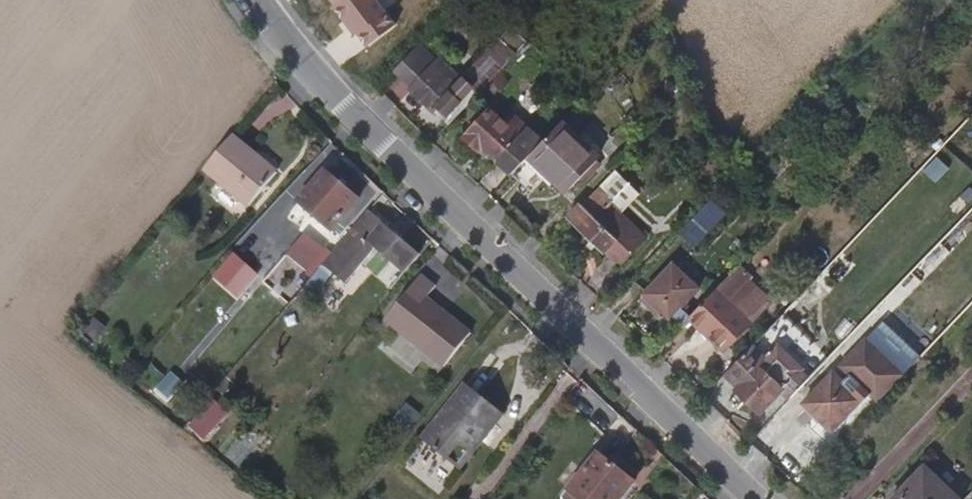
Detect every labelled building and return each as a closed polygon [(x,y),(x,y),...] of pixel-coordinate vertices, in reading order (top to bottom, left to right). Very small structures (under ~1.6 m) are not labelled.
[(448,122),(512,53),(494,36),(460,71),(435,48),(405,80),(448,122)] [(533,147),(493,109),(465,137),(480,151),(489,152),(509,173),(530,151),(533,147)] [(597,154),(558,120),(533,147),(530,151),(568,186),(597,154)] [(280,165),(231,124),(204,157),(252,197),(280,165)] [(326,226),(351,196),(318,169),(294,199),(326,226)] [(696,237),(720,212),(705,198),(699,204),(682,223),(696,237)] [(647,241),(607,205),(593,219),(577,206),(566,219),(620,268),(647,241)] [(360,274),(387,242),(365,225),(337,259),(360,274)] [(234,253),(212,276),(237,298),(258,275),(234,253)] [(708,296),(670,262),(641,293),(678,328),(688,319),(708,296)] [(469,332),(412,284),(384,316),(442,364),(469,332)] [(749,318),(715,287),(708,296),(688,319),(719,349),(749,318)] [(865,338),(839,365),(877,402),(902,374),(865,338)] [(806,382),(798,372),(802,369),(775,346),(763,358),(748,345),(721,374),(732,384),(734,394),(759,417),(780,396),(786,403),(806,382)] [(184,385),(166,368),(151,383),(169,400),(184,385)] [(859,398),(833,373),(807,400),(833,426),(859,398)] [(151,383),(143,376),(133,387),(173,421),(181,412),(169,400),(151,383)] [(473,451),(504,414),(466,383),(421,436),(445,457),(459,441),(473,451)] [(459,469),(473,451),(459,441),(445,457),(459,469)] [(630,483),(594,452),(565,488),(577,498),(617,498),(630,483)] [(916,462),(882,498),(958,498),(916,462)]
